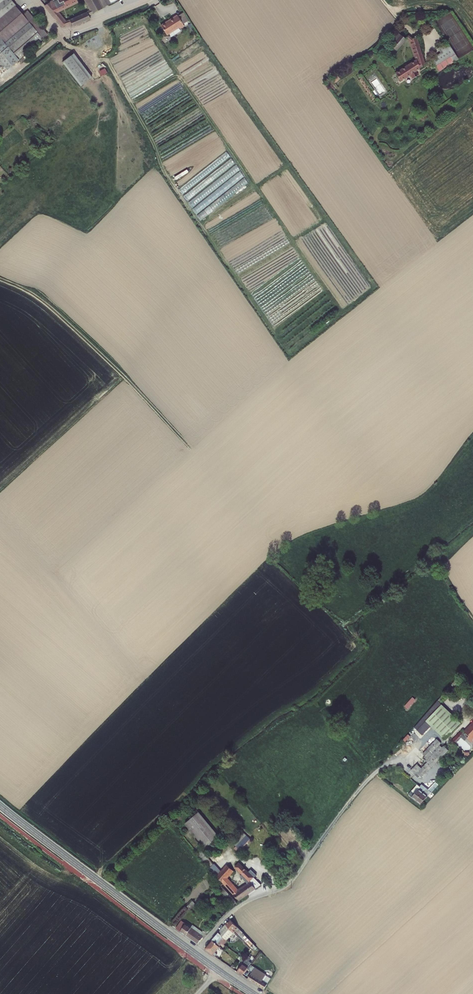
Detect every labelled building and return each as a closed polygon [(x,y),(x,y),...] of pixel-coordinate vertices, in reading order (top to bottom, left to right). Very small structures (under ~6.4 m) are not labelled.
[(20,0),(9,0),(0,7),(0,37),(5,43),(19,60),(50,35),(20,0)] [(66,23),(64,20),(56,9),(78,1),(77,0),(50,0),(43,4),(61,25),(66,23)] [(90,18),(89,14),(104,9),(103,7),(100,0),(86,0),(90,9),(69,18),(70,21),(73,25),(90,18)] [(177,16),(160,25),(165,35),(178,28),(178,30),(183,27),(177,16)] [(404,38),(396,30),(393,31),(387,40),(390,43),(383,50),(388,55),(404,38)] [(90,43),(99,37),(97,32),(87,38),(90,43)] [(413,59),(393,73),(397,79),(423,63),(414,36),(410,37),(407,40),(413,59)] [(442,52),(452,48),(445,39),(435,46),(438,51),(435,53),(436,54),(442,52)] [(435,66),(437,69),(457,56),(452,48),(442,52),(445,61),(435,66)] [(429,58),(435,66),(445,61),(442,52),(436,54),(435,53),(429,58)] [(64,61),(82,86),(93,78),(76,53),(64,61)] [(200,219),(249,184),(240,171),(241,170),(238,166),(189,201),(193,207),(192,207),(197,214),(200,219)] [(176,179),(189,171),(187,169),(175,177),(176,179)] [(412,696),(405,706),(408,708),(416,699),(412,696)] [(438,702),(416,728),(423,734),(430,726),(446,740),(462,724),(438,702)] [(467,751),(472,747),(463,737),(458,741),(467,751)] [(432,758),(445,744),(440,740),(427,753),(432,758)] [(425,776),(450,750),(445,744),(432,758),(423,767),(420,765),(416,770),(420,773),(421,772),(425,776)] [(425,790),(418,797),(424,803),(454,771),(450,768),(438,781),(437,779),(431,784),(429,782),(426,785),(423,788),(425,790)] [(426,785),(422,781),(412,791),(418,797),(425,790),(423,788),(426,785)] [(203,816),(190,828),(211,851),(224,837),(203,816)] [(233,842),(241,848),(250,838),(243,831),(233,842)] [(235,893),(240,899),(256,887),(261,883),(257,878),(241,889),(228,878),(233,872),(227,866),(228,865),(224,861),(221,866),(224,869),(221,873),(218,870),(214,875),(235,893)] [(250,872),(239,863),(236,867),(251,880),(256,873),(252,870),(250,872)] [(239,904),(230,894),(227,897),(235,907),(239,904)] [(220,933),(228,941),(237,930),(244,936),(246,933),(232,920),(220,933)] [(203,937),(192,928),(183,922),(177,928),(198,943),(203,937)] [(195,925),(192,928),(203,937),(206,934),(195,925)] [(206,950),(215,956),(222,948),(220,946),(223,942),(226,944),(228,941),(220,933),(206,950)] [(215,956),(217,958),(226,947),(225,945),(226,944),(223,942),(220,946),(222,948),(215,956)] [(254,952),(238,972),(243,976),(255,961),(252,959),(256,954),(254,952)] [(251,972),(246,978),(258,986),(264,990),(267,985),(262,981),(266,976),(257,969),(253,974),(251,972)]
